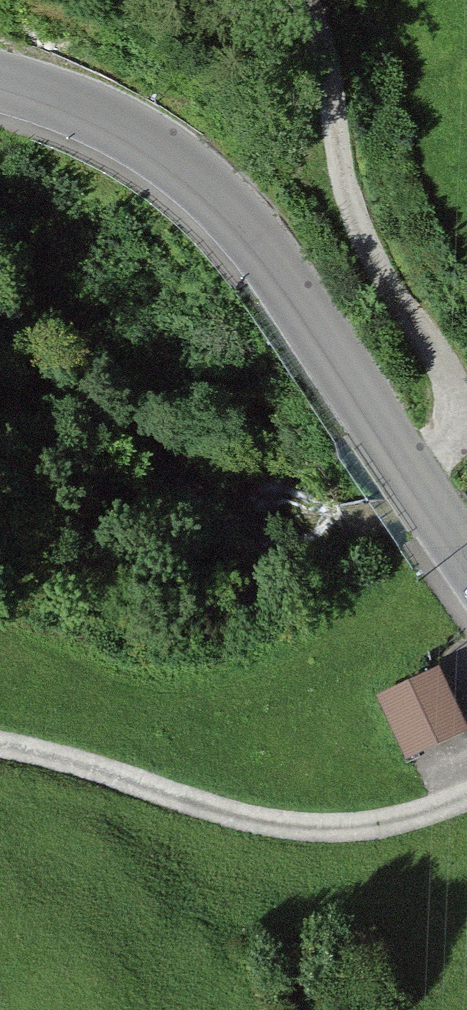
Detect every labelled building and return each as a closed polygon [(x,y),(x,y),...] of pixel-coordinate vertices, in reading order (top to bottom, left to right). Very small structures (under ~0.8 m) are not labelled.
[(439,669),(375,699),(405,763),(466,734),(466,728),(439,669)]
